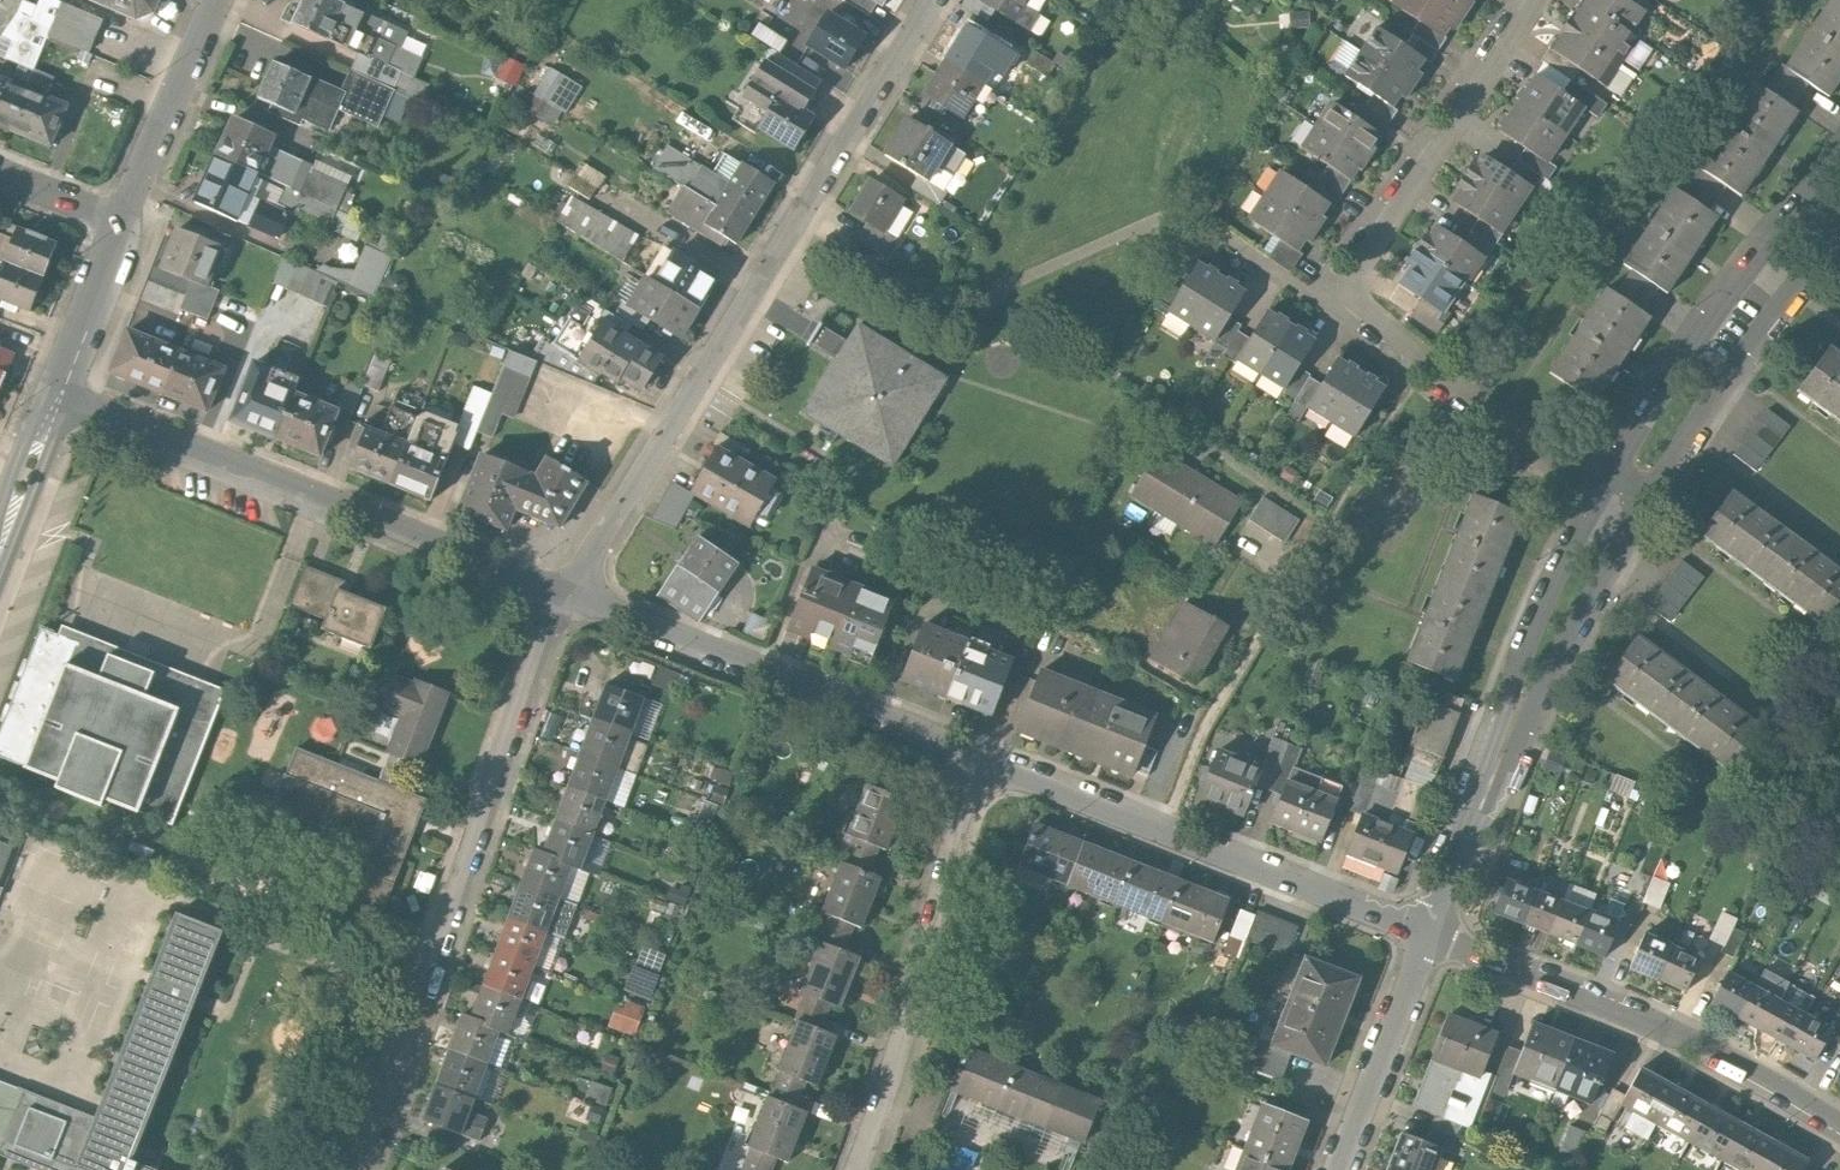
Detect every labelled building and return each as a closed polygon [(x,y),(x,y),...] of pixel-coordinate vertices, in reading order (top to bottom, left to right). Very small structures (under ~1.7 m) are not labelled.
[(21,15),(6,37),(16,41),(26,16),(52,28),(62,3),(55,0),(27,0),(21,15)] [(137,20),(142,21),(145,21),(150,19),(153,16),(160,0),(89,0),(137,20)] [(334,0),(306,0),(294,27),(333,44),(349,7),(334,0)] [(889,9),(894,0),(873,0),(889,9)] [(1029,0),(977,0),(976,3),(1029,35),(1039,17),(1024,8),(1029,0)] [(1464,19),(1435,0),(1391,0),(1387,5),(1417,25),(1443,41),(1449,31),(1454,34),(1464,19)] [(1464,19),(1473,5),(1468,1),(1469,0),(1435,0),(1464,19)] [(1582,4),(1632,37),(1648,12),(1628,0),(1585,0),(1582,4)] [(1786,67),(1808,82),(1831,98),(1839,84),(1839,0),(1832,0),(1786,67)] [(1263,7),(1255,1),(1249,8),(1258,15),(1263,7)] [(52,28),(48,37),(88,54),(102,20),(62,3),(52,28)] [(1632,37),(1582,4),(1549,53),(1577,72),(1607,91),(1619,71),(1638,42),(1632,37)] [(410,34),(349,7),(333,44),(359,55),(405,75),(415,79),(424,59),(403,49),(410,34)] [(16,41),(8,60),(35,71),(48,37),(52,28),(26,16),(16,41)] [(869,38),(832,16),(827,26),(812,50),(850,72),(869,38)] [(812,50),(827,26),(814,18),(799,42),(812,50)] [(1443,41),(1417,25),(1403,47),(1424,61),(1428,63),(1443,41)] [(1013,59),(961,28),(939,63),(981,89),(990,74),(1000,80),(1013,59)] [(1403,47),(1375,29),(1359,53),(1413,89),(1421,77),(1416,74),(1424,61),(1403,47)] [(772,50),(766,60),(820,92),(826,82),(772,50)] [(1404,103),(1413,89),(1359,53),(1342,80),(1370,99),(1391,112),(1399,99),(1404,103)] [(1577,72),(1549,53),(1543,63),(1570,82),(1577,72)] [(405,75),(359,55),(352,71),(397,92),(405,75)] [(1317,62),(1307,55),(1301,65),(1310,71),(1317,62)] [(514,90),(518,84),(527,66),(506,57),(495,80),(499,82),(514,90)] [(743,98),(768,113),(757,132),(798,157),(818,124),(805,116),(820,92),(766,60),(743,98)] [(1708,70),(1696,62),(1690,70),(1702,78),(1708,70)] [(981,89),(939,63),(918,99),(960,124),(970,107),(983,115),(995,97),(981,89)] [(1570,82),(1543,63),(1534,76),(1562,94),(1570,82)] [(343,93),(277,64),(260,102),(273,108),(270,115),(302,129),(305,122),(330,134),(332,130),(340,113),(347,95),(343,93)] [(1808,82),(1786,67),(1782,65),(1764,91),(1790,109),(1808,82)] [(352,71),(343,93),(347,95),(340,113),(352,118),(380,130),(385,117),(397,92),(352,71)] [(1619,71),(1607,91),(1621,100),(1634,80),(1619,71)] [(415,79),(405,75),(397,92),(423,103),(431,86),(415,79)] [(1562,94),(1534,76),(1516,104),(1567,137),(1585,109),(1562,94)] [(579,85),(565,77),(557,90),(571,99),(579,85)] [(10,131),(27,91),(0,80),(0,127),(10,131)] [(514,90),(499,82),(493,93),(509,101),(511,97),(514,90)] [(542,115),(549,102),(518,84),(514,90),(511,97),(542,115)] [(1764,91),(1753,84),(1695,169),(1698,171),(1725,189),(1741,200),(1799,115),(1790,109),(1764,91)] [(571,99),(557,90),(549,102),(564,111),(571,99)] [(27,91),(10,131),(50,147),(67,107),(27,91)] [(415,120),(423,103),(397,92),(385,117),(400,124),(404,115),(415,120)] [(1391,112),(1370,99),(1364,109),(1389,124),(1395,115),(1391,112)] [(554,128),(564,111),(549,102),(542,115),(539,119),(554,128)] [(1350,118),(1328,103),(1314,126),(1369,162),(1375,151),(1371,148),(1378,136),(1350,118)] [(1382,138),(1389,124),(1364,109),(1359,104),(1350,118),(1378,136),(1382,138)] [(1567,137),(1516,104),(1497,132),(1525,151),(1548,166),(1567,137)] [(344,135),(352,118),(340,113),(332,130),(344,135)] [(968,155),(908,118),(884,157),(917,177),(929,184),(940,167),(954,176),(968,155)] [(280,140),(235,119),(217,158),(262,178),(280,140)] [(1361,174),(1369,162),(1314,126),(1298,150),(1326,168),(1349,183),(1357,171),(1361,174)] [(553,157),(560,147),(537,133),(531,144),(553,157)] [(1548,166),(1525,151),(1518,161),(1541,177),(1547,181),(1554,170),(1548,166)] [(1509,174),(1482,155),(1465,180),(1516,215),(1533,190),(1509,174)] [(262,178),(217,158),(196,204),(281,243),(293,217),(253,199),(262,178)] [(654,170),(686,190),(717,209),(731,186),(692,162),(685,174),(660,159),(654,170)] [(353,177),(315,161),(301,195),(338,211),(353,177)] [(1541,177),(1518,161),(1509,174),(1533,190),(1541,177)] [(607,178),(582,162),(575,174),(599,190),(607,178)] [(777,185),(743,165),(731,186),(717,209),(751,229),(777,185)] [(1349,183),(1326,168),(1310,193),(1329,205),(1333,208),(1349,183)] [(1725,189),(1698,171),(1682,194),(1709,213),(1725,189)] [(1310,193),(1277,172),(1262,197),(1317,232),(1325,220),(1321,217),(1329,205),(1310,193)] [(929,184),(917,177),(910,188),(938,206),(945,194),(929,184)] [(904,201),(869,180),(848,214),(865,224),(883,235),(904,201)] [(1501,238),(1516,215),(1465,180),(1449,203),(1477,223),(1501,238)] [(1674,189),(1621,267),(1630,273),(1658,292),(1666,298),(1694,256),(1719,220),(1709,213),(1682,194),(1674,189)] [(751,229),(717,209),(686,190),(671,216),(724,248),(729,239),(740,247),(751,229)] [(338,211),(301,195),(295,210),(332,225),(338,211)] [(1309,245),(1317,232),(1262,197),(1246,221),(1279,242),(1297,253),(1304,241),(1309,245)] [(641,237),(574,198),(559,223),(625,263),(641,237)] [(1494,249),(1501,238),(1477,223),(1470,233),(1494,249)] [(883,235),(865,224),(855,240),(883,257),(893,241),(883,235)] [(13,241),(18,229),(10,225),(5,237),(13,241)] [(1461,246),(1435,228),(1418,252),(1466,283),(1469,286),(1486,262),(1461,246)] [(18,229),(13,241),(5,237),(0,235),(0,261),(6,264),(47,280),(60,246),(18,229)] [(227,248),(178,229),(163,270),(192,280),(211,288),(227,248)] [(1470,233),(1461,246),(1486,262),(1494,249),(1470,233)] [(391,253),(367,242),(353,274),(347,288),(371,299),(391,253)] [(1297,253),(1279,242),(1268,259),(1290,274),(1302,256),(1297,253)] [(529,260),(541,267),(545,258),(534,252),(529,260)] [(679,252),(659,285),(706,312),(725,279),(679,252)] [(1466,283),(1418,252),(1395,287),(1419,303),(1439,318),(1442,319),(1466,283)] [(284,260),(273,285),(328,309),(339,285),(316,274),(284,260)] [(6,264),(0,278),(0,301),(33,315),(47,280),(6,264)] [(1220,278),(1195,264),(1178,290),(1163,316),(1187,331),(1220,278)] [(347,288),(353,274),(329,268),(320,265),(316,274),(339,285),(347,288)] [(1658,292),(1630,273),(1615,295),(1643,314),(1658,292)] [(1220,278),(1187,331),(1211,346),(1228,319),(1244,293),(1220,278)] [(649,279),(631,309),(651,321),(688,343),(706,312),(659,285),(649,279)] [(211,288),(192,280),(179,311),(208,322),(220,292),(211,288)] [(1163,316),(1178,290),(1167,283),(1151,308),(1163,316)] [(957,292),(947,286),(938,301),(948,307),(957,292)] [(1615,295),(1607,289),(1548,375),(1591,405),(1622,361),(1651,319),(1643,314),(1615,295)] [(1439,318),(1419,303),(1408,318),(1435,337),(1443,326),(1437,322),(1439,318)] [(651,321),(631,309),(623,304),(616,315),(635,326),(645,332),(651,321)] [(607,325),(627,337),(635,326),(616,315),(608,310),(601,321),(607,325)] [(1289,328),(1265,313),(1249,340),(1234,364),(1258,378),(1289,328)] [(595,347),(607,325),(601,321),(591,316),(584,328),(571,320),(556,345),(585,364),(595,347)] [(1222,357),(1237,332),(1240,327),(1228,319),(1211,346),(1199,366),(1212,374),(1222,357)] [(595,347),(657,380),(669,361),(627,337),(607,325),(595,347)] [(945,384),(855,327),(844,345),(832,363),(799,414),(889,471),(945,384)] [(1289,328),(1258,378),(1282,392),(1297,367),(1312,342),(1289,328)] [(832,363),(844,345),(818,329),(807,346),(832,363)] [(110,378),(160,398),(179,351),(129,331),(110,378)] [(1222,357),(1234,364),(1249,340),(1237,332),(1222,357)] [(585,364),(556,345),(543,337),(530,358),(539,362),(595,384),(599,379),(582,369),(585,364)] [(657,380),(595,347),(585,364),(582,369),(599,379),(605,383),(607,379),(623,389),(626,385),(647,397),(657,380)] [(0,349),(0,389),(3,390),(15,355),(0,349)] [(394,356),(379,350),(366,380),(382,387),(394,356)] [(229,371),(179,351),(160,398),(210,418),(229,371)] [(530,358),(510,351),(493,394),(478,432),(495,438),(504,415),(517,420),(539,362),(530,358)] [(1796,396),(1839,428),(1839,359),(1829,351),(1796,396)] [(1359,375),(1335,360),(1304,412),(1328,427),(1359,375)] [(255,366),(231,427),(278,445),(297,396),(301,384),(255,366)] [(1310,375),(1297,367),(1282,392),(1295,400),(1310,375)] [(1359,375),(1328,427),(1353,442),(1384,390),(1359,375)] [(365,388),(349,382),(340,407),(355,413),(365,388)] [(476,388),(461,428),(454,446),(470,452),(478,432),(493,394),(476,388)] [(297,396),(278,445),(323,462),(342,414),(297,396)] [(1765,404),(1727,454),(1753,473),(1790,422),(1765,404)] [(421,420),(394,409),(383,435),(362,427),(350,456),(358,459),(353,472),(393,488),(421,420)] [(429,416),(421,420),(393,488),(432,504),(454,446),(461,428),(429,416)] [(772,483),(712,449),(685,495),(692,498),(746,529),(772,483)] [(1157,450),(1128,498),(1214,551),(1243,504),(1157,450)] [(1252,464),(1256,457),(1247,452),(1243,459),(1252,464)] [(538,478),(484,457),(459,518),(511,537),(520,515),(564,533),(592,487),(550,459),(538,478)] [(692,498),(685,495),(668,485),(657,506),(681,516),(692,498)] [(1734,492),(1701,537),(1765,584),(1797,539),(1763,514),(1734,492)] [(1506,556),(1522,515),(1472,495),(1440,576),(1490,595),(1506,556)] [(1299,522),(1263,498),(1248,521),(1284,544),(1299,522)] [(901,536),(888,528),(883,537),(896,545),(901,536)] [(739,567),(698,538),(679,567),(719,594),(739,567)] [(1765,584),(1827,630),(1839,613),(1839,571),(1825,559),(1797,539),(1765,584)] [(1680,556),(1642,606),(1668,625),(1705,575),(1680,556)] [(344,581),(307,567),(291,608),(327,622),(323,633),(375,653),(391,612),(340,592),(344,581)] [(719,594),(679,567),(662,592),(702,619),(719,594)] [(852,586),(810,570),(783,638),(826,654),(852,586)] [(1473,640),(1490,595),(1440,576),(1405,663),(1455,683),(1473,640)] [(852,586),(826,654),(868,671),(895,602),(852,586)] [(1226,630),(1183,604),(1148,661),(1157,666),(1173,676),(1191,687),(1226,630)] [(773,624),(749,614),(742,632),(766,642),(773,624)] [(965,646),(918,627),(896,684),(943,703),(965,646)] [(228,692),(64,628),(60,639),(41,632),(0,737),(0,762),(65,787),(61,797),(105,814),(109,804),(174,830),(228,692)] [(1639,638),(1607,681),(1671,730),(1704,687),(1668,659),(1639,638)] [(1009,663),(965,646),(943,703),(987,720),(1002,682),(1009,663)] [(1014,653),(1009,663),(1002,682),(1016,687),(1027,658),(1014,653)] [(1173,676),(1157,666),(1151,677),(1168,687),(1173,676)] [(608,684),(631,692),(635,679),(613,671),(608,684)] [(1099,696),(1039,672),(1014,737),(1074,760),(1099,696)] [(298,750),(271,819),(366,855),(346,907),(382,921),(419,826),(429,801),(392,787),(401,762),(423,771),(452,697),(394,675),(380,713),(400,721),(386,758),(389,759),(380,782),(298,750)] [(608,684),(606,683),(593,718),(633,733),(646,698),(631,692),(608,684)] [(1704,687),(1671,730),(1733,776),(1765,733),(1731,707),(1704,687)] [(1464,701),(1438,691),(1432,706),(1426,704),(1406,755),(1413,757),(1400,792),(1391,816),(1416,826),(1464,701)] [(1099,696),(1074,760),(1132,782),(1136,772),(1145,748),(1157,718),(1099,696)] [(593,718),(581,752),(621,767),(636,772),(646,746),(630,740),(633,733),(593,718)] [(1260,771),(1254,788),(1282,798),(1286,785),(1300,750),(1273,739),(1260,771)] [(1157,753),(1145,748),(1136,772),(1148,777),(1157,753)] [(621,767),(581,752),(567,786),(607,802),(621,767)] [(1260,771),(1215,754),(1195,806),(1240,824),(1254,788),(1260,771)] [(1363,819),(1376,783),(1378,778),(1363,772),(1347,813),(1363,819)] [(1316,796),(1286,785),(1282,798),(1269,831),(1319,850),(1342,790),(1322,782),(1316,796)] [(1363,819),(1346,861),(1395,880),(1416,826),(1391,816),(1400,792),(1376,783),(1363,819)] [(868,785),(847,838),(855,841),(882,852),(888,854),(909,801),(868,785)] [(595,837),(607,802),(567,786),(554,822),(595,837)] [(718,786),(712,802),(723,806),(729,790),(718,786)] [(641,817),(628,813),(625,822),(638,826),(641,817)] [(715,826),(701,820),(696,833),(710,839),(715,826)] [(595,837),(554,822),(542,853),(576,866),(583,868),(595,837)] [(1083,843),(1032,823),(1015,868),(1065,888),(1083,843)] [(882,852),(855,841),(845,866),(873,876),(882,852)] [(1132,862),(1083,843),(1065,888),(1115,907),(1132,862)] [(14,849),(0,844),(0,886),(14,849)] [(542,853),(536,851),(522,885),(563,901),(576,866),(542,853)] [(1764,856),(1754,852),(1745,872),(1755,876),(1764,856)] [(1181,881),(1132,862),(1115,907),(1164,926),(1181,881)] [(845,866),(839,864),(820,915),(830,918),(855,928),(862,930),(881,879),(873,876),(845,866)] [(1669,884),(1653,878),(1643,902),(1659,909),(1669,884)] [(1229,900),(1181,881),(1164,926),(1212,945),(1227,906),(1229,900)] [(1535,892),(1509,881),(1495,916),(1522,926),(1535,892)] [(673,883),(667,900),(686,906),(692,889),(673,883)] [(522,885),(509,920),(549,936),(569,943),(580,914),(561,907),(563,901),(522,885)] [(1603,918),(1590,914),(1577,948),(1605,959),(1631,892),(1616,886),(1603,918)] [(1563,903),(1535,892),(1522,926),(1549,937),(1563,903)] [(682,909),(665,902),(659,916),(677,923),(682,909)] [(1590,914),(1563,903),(1549,937),(1577,948),(1590,914)] [(1245,942),(1255,917),(1239,911),(1222,954),(1238,960),(1245,942)] [(1298,928),(1256,912),(1255,917),(1245,942),(1286,958),(1298,928)] [(1736,921),(1724,915),(1713,936),(1725,942),(1731,929),(1736,921)] [(830,918),(821,943),(845,953),(855,928),(830,918)] [(509,920),(497,951),(538,967),(549,936),(509,920)] [(2,1159),(31,1169),(142,1169),(137,1168),(229,942),(176,922),(98,1123),(0,1083),(0,1164),(2,1159)] [(1731,929),(1725,942),(1719,953),(1733,960),(1745,936),(1731,929)] [(1671,951),(1644,939),(1629,972),(1656,985),(1671,951)] [(845,953),(821,943),(800,996),(808,999),(832,1009),(842,1013),(863,960),(845,953)] [(497,951),(484,985),(526,1001),(538,967),(497,951)] [(1699,964),(1671,951),(1656,985),(1684,997),(1699,964)] [(649,952),(643,968),(660,974),(666,958),(649,952)] [(1360,979),(1304,957),(1269,1048),(1290,1057),(1325,1070),(1360,979)] [(643,987),(637,1002),(648,1007),(658,981),(640,974),(636,985),(643,987)] [(1752,987),(1728,974),(1710,1006),(1735,1019),(1752,987)] [(1150,977),(1144,975),(1139,990),(1144,992),(1150,977)] [(513,1035),(526,1001),(484,985),(471,1020),(502,1031),(513,1035)] [(1778,1000),(1752,987),(1735,1019),(1761,1033),(1778,1000)] [(1787,1005),(1778,1000),(1761,1033),(1787,1047),(1804,1015),(1800,1013),(1809,997),(1795,989),(1787,1005)] [(808,999),(798,1024),(822,1034),(832,1009),(808,999)] [(617,1010),(610,1029),(635,1039),(646,1011),(628,1004),(625,1013),(617,1010)] [(1804,1015),(1787,1047),(1814,1062),(1838,1018),(1825,1011),(1819,1023),(1804,1015)] [(471,1020),(463,1016),(449,1054),(488,1069),(502,1031),(471,1020)] [(1496,1037),(1446,1018),(1429,1064),(1478,1083),(1482,1072),(1496,1037)] [(822,1034),(798,1024),(777,1076),(782,1078),(807,1088),(820,1092),(840,1040),(822,1034)] [(1573,1041),(1531,1025),(1520,1055),(1511,1078),(1553,1094),(1573,1041)] [(1573,1041),(1553,1094),(1591,1109),(1612,1056),(1573,1041)] [(1290,1057),(1269,1048),(1261,1045),(1251,1069),(1281,1081),(1290,1057)] [(1100,1101),(964,1047),(946,1091),(1083,1145),(1100,1101)] [(1511,1078),(1520,1055),(1506,1049),(1496,1077),(1490,1093),(1504,1099),(1511,1078)] [(475,1103),(488,1069),(449,1054),(436,1088),(475,1103)] [(621,1060),(608,1055),(602,1070),(615,1075),(621,1060)] [(734,1070),(730,1061),(721,1065),(725,1074),(734,1070)] [(1478,1083),(1429,1064),(1411,1110),(1475,1133),(1490,1093),(1496,1077),(1482,1072),(1478,1083)] [(1676,1090),(1641,1070),(1627,1094),(1619,1110),(1630,1116),(1623,1127),(1648,1141),(1655,1128),(1676,1090)] [(594,1078),(589,1096),(610,1102),(616,1085),(594,1078)] [(807,1088),(782,1078),(774,1101),(799,1110),(807,1088)] [(1619,1110),(1627,1094),(1614,1087),(1592,1125),(1606,1133),(1619,1110)] [(470,1114),(475,1103),(436,1088),(423,1122),(434,1126),(463,1137),(483,1144),(492,1122),(470,1114)] [(1676,1090),(1655,1128),(1686,1145),(1708,1107),(1676,1090)] [(774,1101),(768,1099),(749,1149),(753,1150),(780,1160),(790,1164),(809,1114),(799,1110),(774,1101)] [(1307,1123),(1261,1105),(1243,1151),(1288,1169),(1307,1123)] [(1708,1107),(1686,1145),(1719,1163),(1741,1125),(1708,1107)] [(592,1110),(587,1123),(598,1127),(603,1114),(592,1110)] [(1719,1163),(1732,1169),(1758,1169),(1774,1143),(1741,1125),(1719,1163)] [(463,1137),(434,1126),(429,1140),(458,1150),(463,1137)] [(1585,1134),(1569,1128),(1558,1155),(1571,1160),(1585,1134)] [(1401,1136),(1387,1169),(1436,1169),(1443,1152),(1401,1136)] [(1758,1169),(1807,1169),(1811,1164),(1774,1143),(1758,1169)] [(1164,1150),(1155,1146),(1147,1163),(1157,1167),(1164,1150)] [(731,1147),(724,1164),(738,1169),(740,1169),(747,1154),(731,1147)] [(753,1150),(746,1169),(776,1169),(780,1160),(753,1150)] [(1243,1151),(1235,1169),(1288,1169),(1243,1151)]
